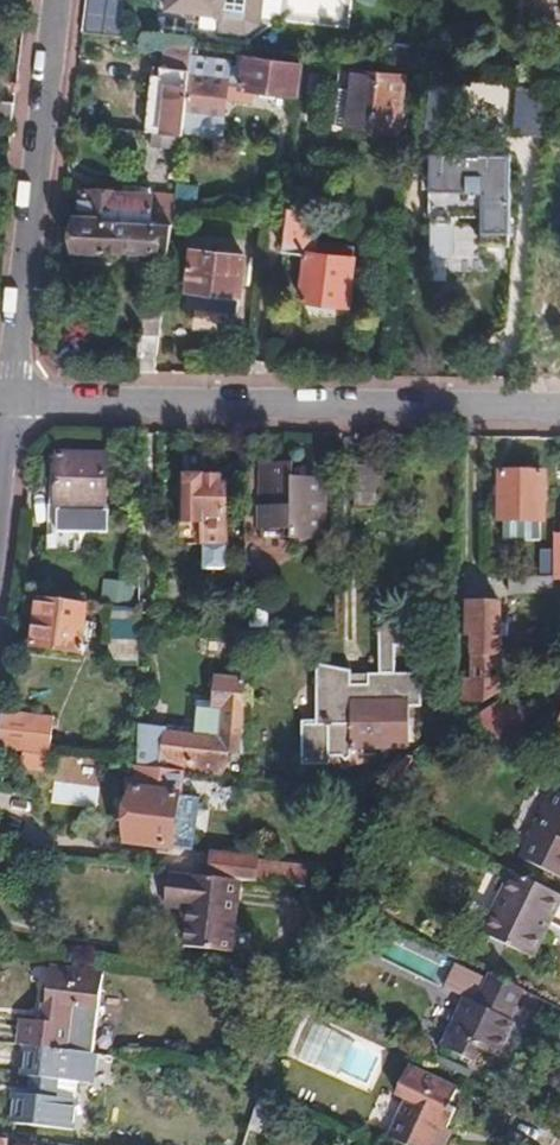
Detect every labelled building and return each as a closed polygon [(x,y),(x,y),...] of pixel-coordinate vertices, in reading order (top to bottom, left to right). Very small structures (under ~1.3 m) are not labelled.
[(124,34),(126,0),(87,0),(86,32),(124,34)] [(164,12),(219,19),(217,34),(245,36),(258,26),(260,0),(165,0),(164,12)] [(188,78),(192,48),(172,45),(169,70),(150,68),(141,134),(180,138),(181,131),(188,78)] [(442,59),(433,48),(426,49),(423,53),(422,58),(431,68),(435,69),(440,67),(442,63),(442,59)] [(296,98),(299,65),(244,59),(240,92),(296,98)] [(396,136),(403,78),(351,72),(348,91),(335,90),(330,128),(396,136)] [(222,82),(188,78),(181,131),(215,135),(222,82)] [(550,124),(554,90),(517,86),(513,120),(550,124)] [(9,122),(12,104),(0,103),(0,122),(9,122)] [(507,244),(508,157),(425,156),(424,219),(427,218),(428,226),(448,226),(449,219),(477,219),(478,245),(507,244)] [(194,191),(174,188),(171,208),(183,210),(183,212),(192,213),(194,191)] [(169,228),(171,211),(147,210),(147,194),(119,192),(118,197),(79,196),(78,222),(169,228)] [(183,210),(171,208),(171,211),(169,228),(182,228),(183,212),(183,210)] [(310,214),(286,211),(280,254),(304,257),(306,255),(310,214)] [(78,222),(72,221),(71,253),(98,254),(98,251),(152,254),(153,248),(166,250),(169,228),(78,222)] [(236,298),(241,258),(189,253),(184,292),(236,298)] [(306,255),(304,257),(299,303),(344,307),(349,260),(306,255)] [(151,367),(155,338),(137,338),(132,372),(151,373),(151,367)] [(100,507),(101,456),(53,455),(52,506),(61,507),(60,534),(106,536),(106,508),(100,507)] [(320,545),(321,483),(290,483),(290,467),(257,467),(256,533),(289,534),(289,545),(320,545)] [(539,524),(540,477),(498,476),(497,523),(539,524)] [(219,546),(219,480),(176,479),(176,524),(170,523),(169,545),(219,546)] [(551,580),(559,580),(559,553),(551,553),(551,580)] [(506,598),(551,597),(551,580),(506,580),(506,598)] [(78,652),(84,607),(36,599),(30,646),(78,652)] [(494,695),(497,607),(464,606),(463,626),(466,627),(466,638),(468,638),(466,682),(460,683),(460,702),(474,703),(494,695)] [(136,611),(109,610),(107,667),(135,668),(136,611)] [(403,706),(404,712),(416,712),(416,675),(392,675),(393,647),(417,646),(416,617),(377,618),(375,676),(365,676),(365,686),(348,686),(347,706),(367,706),(367,697),(379,697),(380,707),(403,706)] [(348,686),(348,672),(313,665),(312,730),(325,730),(324,769),(346,769),(347,750),(347,706),(348,686)] [(159,730),(132,727),(132,769),(157,773),(158,763),(223,770),(223,756),(240,758),(240,684),(213,683),(212,712),(221,711),(221,737),(211,737),(211,743),(159,736),(159,730)] [(347,706),(347,750),(413,750),(413,731),(404,731),(404,712),(403,706),(380,707),(379,697),(367,697),(367,706),(347,706)] [(0,714),(0,752),(44,758),(48,720),(0,714)] [(393,787),(410,762),(403,758),(353,791),(372,803),(386,783),(393,787)] [(191,853),(198,798),(129,790),(123,845),(191,853)] [(555,795),(521,863),(559,883),(559,797),(555,795)] [(207,880),(236,883),(304,892),(305,871),(251,865),(251,862),(238,861),(237,854),(221,853),(221,859),(209,858),(207,880)] [(207,880),(164,874),(161,908),(185,911),(180,949),(228,955),(236,883),(207,880)] [(559,903),(559,901),(510,876),(481,937),(530,962),(559,903)] [(18,1020),(15,1045),(20,1046),(65,1051),(70,1005),(98,1007),(101,975),(46,970),(40,1022),(18,1020)] [(510,1011),(518,994),(488,978),(473,1008),(461,1003),(438,1051),(466,1065),(473,1052),(492,1061),(509,1027),(497,1020),(503,1008),(510,1011)] [(65,1051),(20,1046),(17,1076),(25,1076),(24,1094),(10,1092),(7,1122),(67,1129),(70,1099),(52,1097),(53,1080),(83,1083),(86,1054),(65,1051)] [(445,1131),(453,1135),(462,1116),(454,1112),(462,1097),(413,1073),(402,1097),(412,1102),(394,1141),(402,1144),(438,1144),(445,1131)] [(258,1094),(248,1127),(258,1130),(268,1099),(258,1094)] [(438,1144),(452,1144),(456,1137),(453,1135),(445,1131),(438,1144)]
